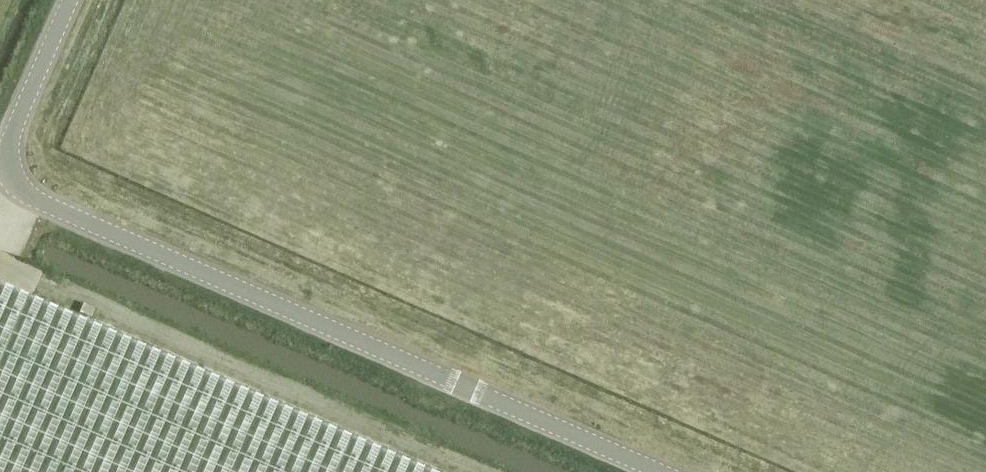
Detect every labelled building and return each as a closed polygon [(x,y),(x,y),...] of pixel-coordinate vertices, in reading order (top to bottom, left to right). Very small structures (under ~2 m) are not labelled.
[(0,287),(0,471),(425,471),(0,287)]
